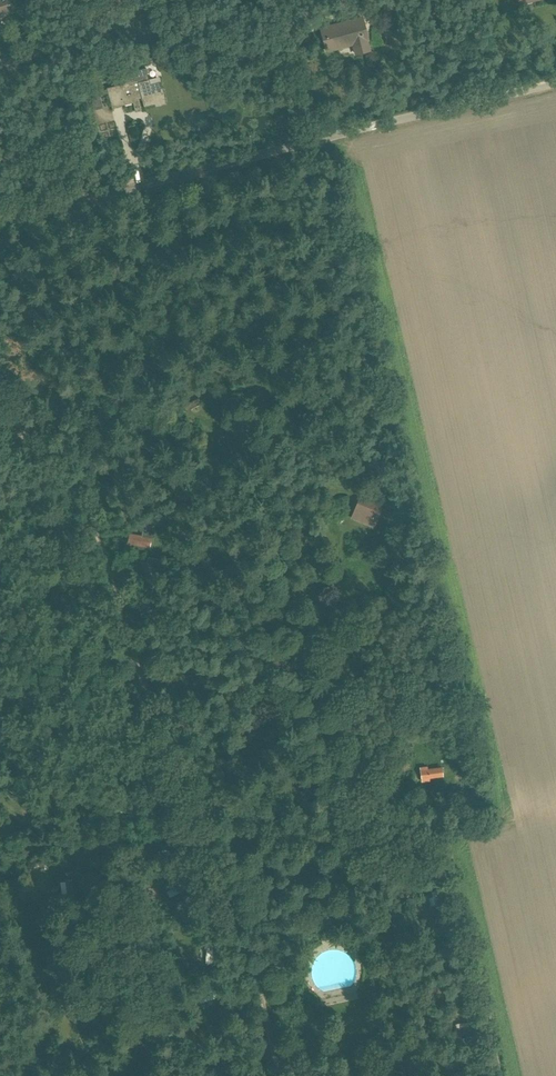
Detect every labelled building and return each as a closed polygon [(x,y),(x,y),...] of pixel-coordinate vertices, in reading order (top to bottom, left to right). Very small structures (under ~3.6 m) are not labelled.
[(3,16),(14,12),(9,0),(0,0),(0,17),(3,16)] [(363,18),(321,29),(327,51),(354,44),(357,54),(369,50),(367,40),(369,40),(363,18)] [(100,91),(90,94),(94,110),(103,108),(100,96),(108,94),(112,108),(134,103),(136,112),(142,110),(139,99),(142,98),(145,107),(165,102),(164,97),(165,96),(161,81),(151,84),(146,68),(123,74),(126,83),(107,88),(107,86),(99,88),(100,91)] [(115,68),(108,70),(111,78),(117,76),(115,68)] [(199,398),(184,406),(187,411),(202,403),(199,398)] [(359,496),(351,516),(373,524),(381,504),(359,496)] [(129,530),(127,543),(147,547),(149,533),(129,530)] [(207,596),(209,604),(216,603),(214,594),(207,596)] [(173,674),(152,677),(153,685),(174,683),(173,674)] [(10,721),(3,720),(1,739),(8,740),(10,721)] [(428,767),(420,768),(422,782),(429,781),(429,779),(443,777),(442,768),(429,770),(428,767)] [(26,792),(9,784),(6,789),(23,798),(26,792)] [(68,894),(68,895),(74,894),(72,879),(66,880),(66,881),(68,894)] [(167,891),(169,897),(185,890),(182,884),(167,891)] [(444,906),(439,890),(432,892),(437,908),(444,906)] [(325,899),(315,902),(319,913),(329,910),(325,899)] [(199,996),(201,1003),(220,996),(217,989),(199,996)] [(63,996),(62,1003),(79,1005),(80,998),(63,996)] [(456,1036),(476,1033),(475,1026),(455,1029),(456,1036)]
